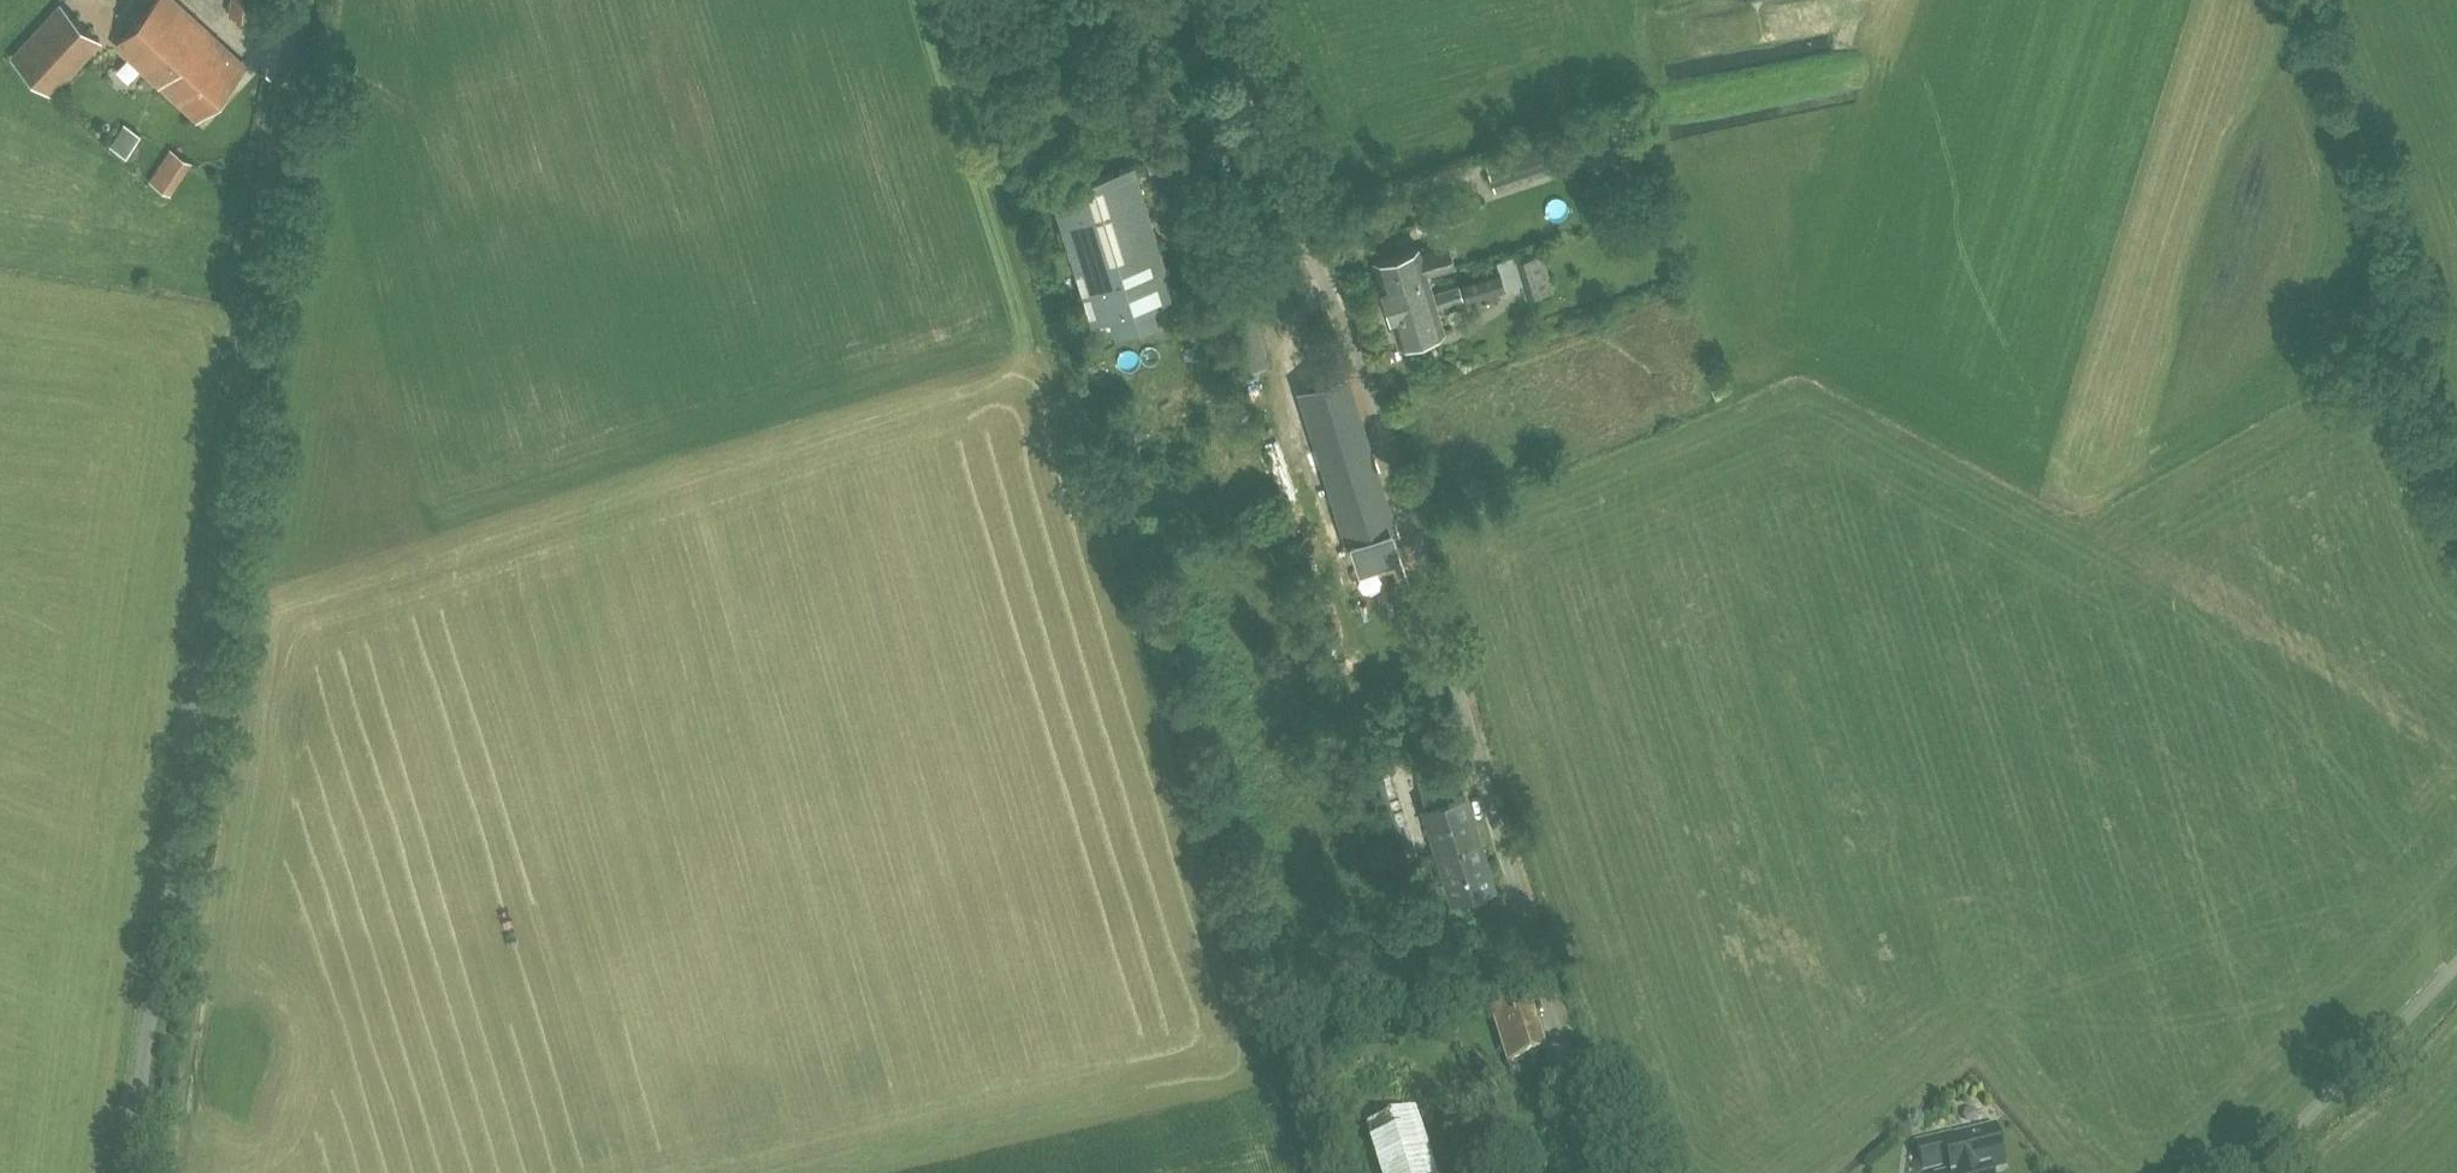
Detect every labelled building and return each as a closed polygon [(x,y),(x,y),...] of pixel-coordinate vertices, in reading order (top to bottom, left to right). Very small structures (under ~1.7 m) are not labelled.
[(247,65),(175,0),(156,0),(115,45),(197,119),(247,65)] [(228,13),(256,18),(259,0),(230,0),(228,13)] [(13,59),(52,95),(99,42),(60,7),(13,59)] [(127,157),(141,133),(124,122),(110,145),(127,157)] [(1551,141),(1488,160),(1496,185),(1558,166),(1553,150),(1551,141)] [(170,147),(149,180),(172,194),(193,161),(170,147)] [(1150,214),(1143,192),(1142,191),(1135,167),(1134,164),(1051,190),(1063,227),(1067,240),(1092,318),(1109,312),(1115,331),(1145,322),(1163,317),(1157,297),(1135,227),(1152,221),(1150,214)] [(224,235),(235,237),(238,214),(227,213),(224,235)] [(1448,240),(1420,248),(1419,244),(1373,258),(1382,286),(1428,273),(1457,265),(1448,240)] [(1502,261),(1510,288),(1526,283),(1518,256),(1502,261)] [(1460,277),(1461,281),(1434,292),(1428,273),(1382,286),(1398,341),(1444,327),(1438,306),(1466,296),(1468,300),(1507,289),(1500,264),(1460,277)] [(1333,541),(1350,536),(1359,566),(1398,554),(1390,526),(1391,526),(1345,374),(1303,387),(1343,519),(1328,524),(1333,541)] [(1455,896),(1492,885),(1464,792),(1449,797),(1440,769),(1418,776),(1427,804),(1426,804),(1455,896)] [(1492,1011),(1507,1063),(1544,1052),(1529,1000),(1492,1011)] [(1365,1128),(1379,1172),(1434,1172),(1415,1112),(1411,1113),(1365,1128)] [(1916,1143),(1923,1171),(1949,1165),(1951,1172),(1950,1172),(1989,1172),(1989,1170),(2004,1167),(1995,1127),(1962,1136),(1963,1140),(1953,1143),(1951,1135),(1916,1143)]
